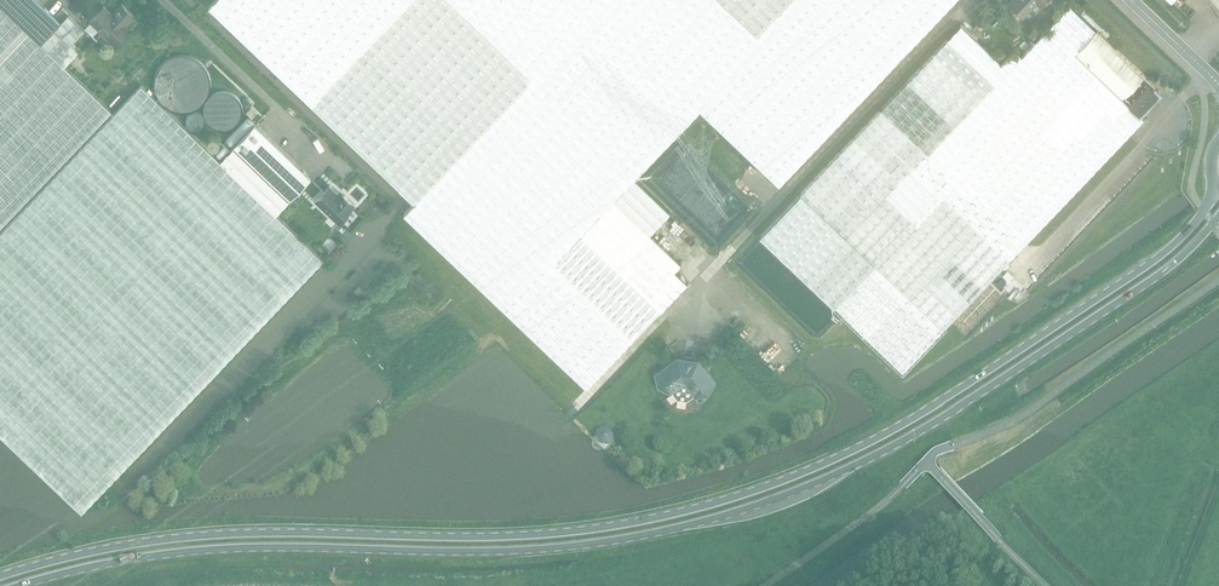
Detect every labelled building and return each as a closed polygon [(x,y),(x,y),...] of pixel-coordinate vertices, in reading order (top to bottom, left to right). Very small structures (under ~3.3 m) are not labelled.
[(41,42),(69,13),(63,7),(55,16),(38,0),(0,0),(0,4),(41,42)] [(209,6),(399,187),(410,176),(425,191),(411,206),(404,213),(586,387),(633,338),(577,284),(521,230),(551,199),(572,177),(580,168),(649,234),(669,213),(670,211),(634,178),(635,177),(531,78),(605,0),(215,0),(209,6)] [(531,78),(635,177),(699,109),(779,185),(955,0),(605,0),(531,78)] [(1036,2),(1040,5),(1045,0),(1012,0),(1009,3),(1023,16),(1036,2)] [(134,14),(122,3),(114,12),(114,14),(110,14),(110,12),(104,6),(90,20),(115,44),(129,30),(124,25),(134,14)] [(69,13),(41,42),(0,4),(0,227),(111,110),(64,65),(78,51),(70,44),(85,29),(69,13)] [(1095,31),(1069,5),(1021,56),(1013,48),(1000,62),(960,25),(759,234),(901,371),(1143,118),(1138,113),(1075,52),(1095,31)] [(1138,113),(1158,93),(1152,87),(1154,85),(1096,29),(1095,31),(1075,52),(1138,113)] [(208,80),(208,75),(206,70),(204,66),(202,63),(198,60),(194,57),(189,56),(185,55),(181,55),(177,56),(172,58),(168,61),(165,65),(162,69),(160,74),(160,79),(160,84),(161,89),(163,92),(167,96),(170,99),(174,102),(179,103),(183,104),(190,103),(193,102),(197,100),(201,97),(204,94),(207,89),(208,84),(208,80)] [(141,85),(0,233),(0,434),(81,512),(323,259),(276,214),(220,161),(141,85)] [(242,110),(242,107),(241,103),(239,100),(237,97),(234,95),(232,94),(229,93),(224,92),(221,93),(218,94),(214,96),(212,98),(209,101),(208,104),(207,107),(207,111),(207,114),(209,118),(210,121),(212,123),(215,125),(218,127),(222,128),(226,128),(228,128),(232,126),(235,125),(237,123),(240,120),(241,117),(242,113),(242,110)] [(253,103),(247,98),(242,103),(248,109),(253,103)] [(251,108),(247,112),(252,118),(257,113),(251,108)] [(276,214),(311,177),(255,124),(220,161),(276,214)] [(551,199),(521,230),(577,284),(633,338),(634,339),(686,284),(674,272),(681,265),(649,234),(580,168),(572,177),(551,199)] [(352,207),(355,204),(345,195),(342,198),(330,185),(315,201),(338,223),(353,207),(352,207)] [(335,247),(332,244),(327,244),(324,247),(329,253),(335,247)] [(670,391),(677,400),(685,401),(695,394),(696,396),(699,393),(700,395),(707,393),(710,387),(709,386),(713,383),(697,361),(693,364),(691,362),(683,361),(681,363),(678,358),(656,374),(659,378),(657,379),(659,386),(664,389),(666,388),(669,392),(670,391)] [(601,428),(596,434),(598,439),(602,443),(608,445),(613,440),(612,434),(606,429),(601,428)]
